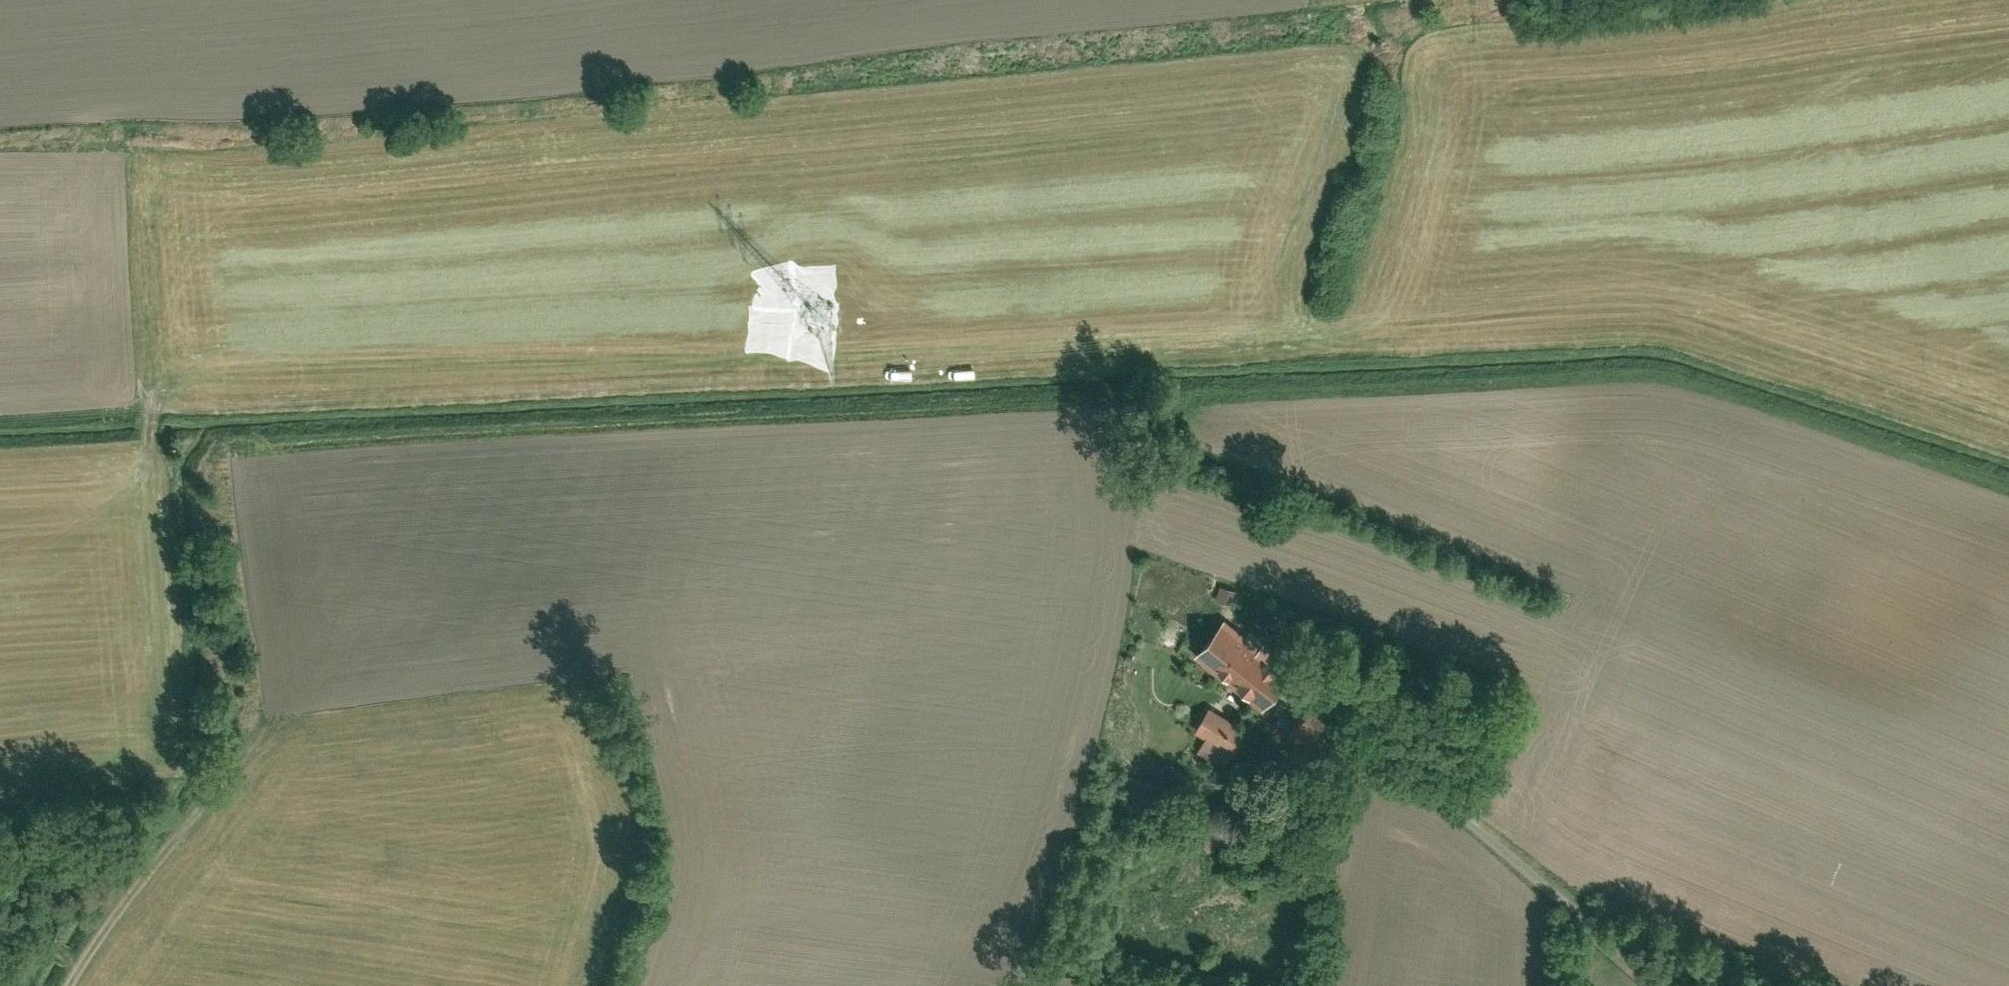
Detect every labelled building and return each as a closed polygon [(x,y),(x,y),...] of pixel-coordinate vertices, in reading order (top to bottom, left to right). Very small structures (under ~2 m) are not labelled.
[(1265,644),(1231,616),(1201,652),(1269,707),(1293,679),(1288,675),(1300,660),(1271,636),(1265,644)] [(1364,735),(1319,698),(1294,729),(1338,766),(1364,735)] [(1255,727),(1216,703),(1201,727),(1213,734),(1240,751),(1255,727)] [(1240,751),(1213,734),(1200,755),(1228,771),(1240,751)]
